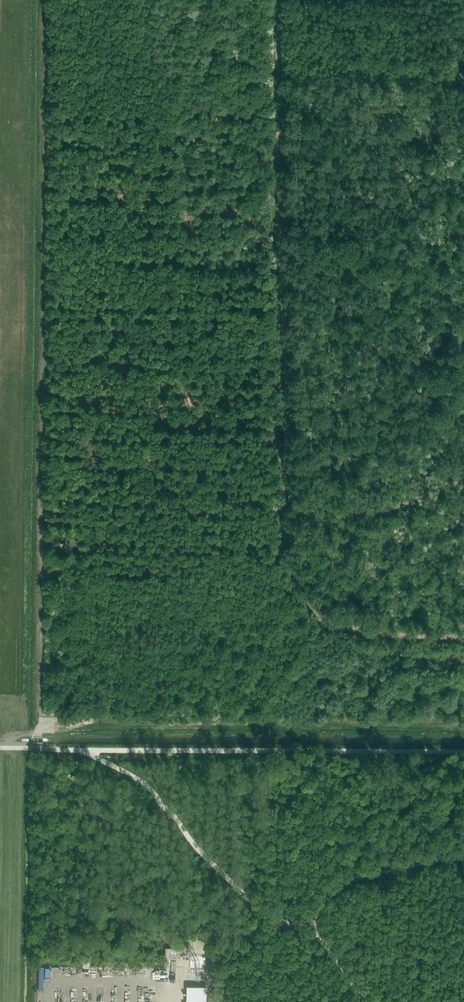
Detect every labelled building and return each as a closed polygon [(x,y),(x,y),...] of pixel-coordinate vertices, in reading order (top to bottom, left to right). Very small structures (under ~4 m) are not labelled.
[(186,1001),(205,1001),(206,987),(186,986),(186,1001)]
